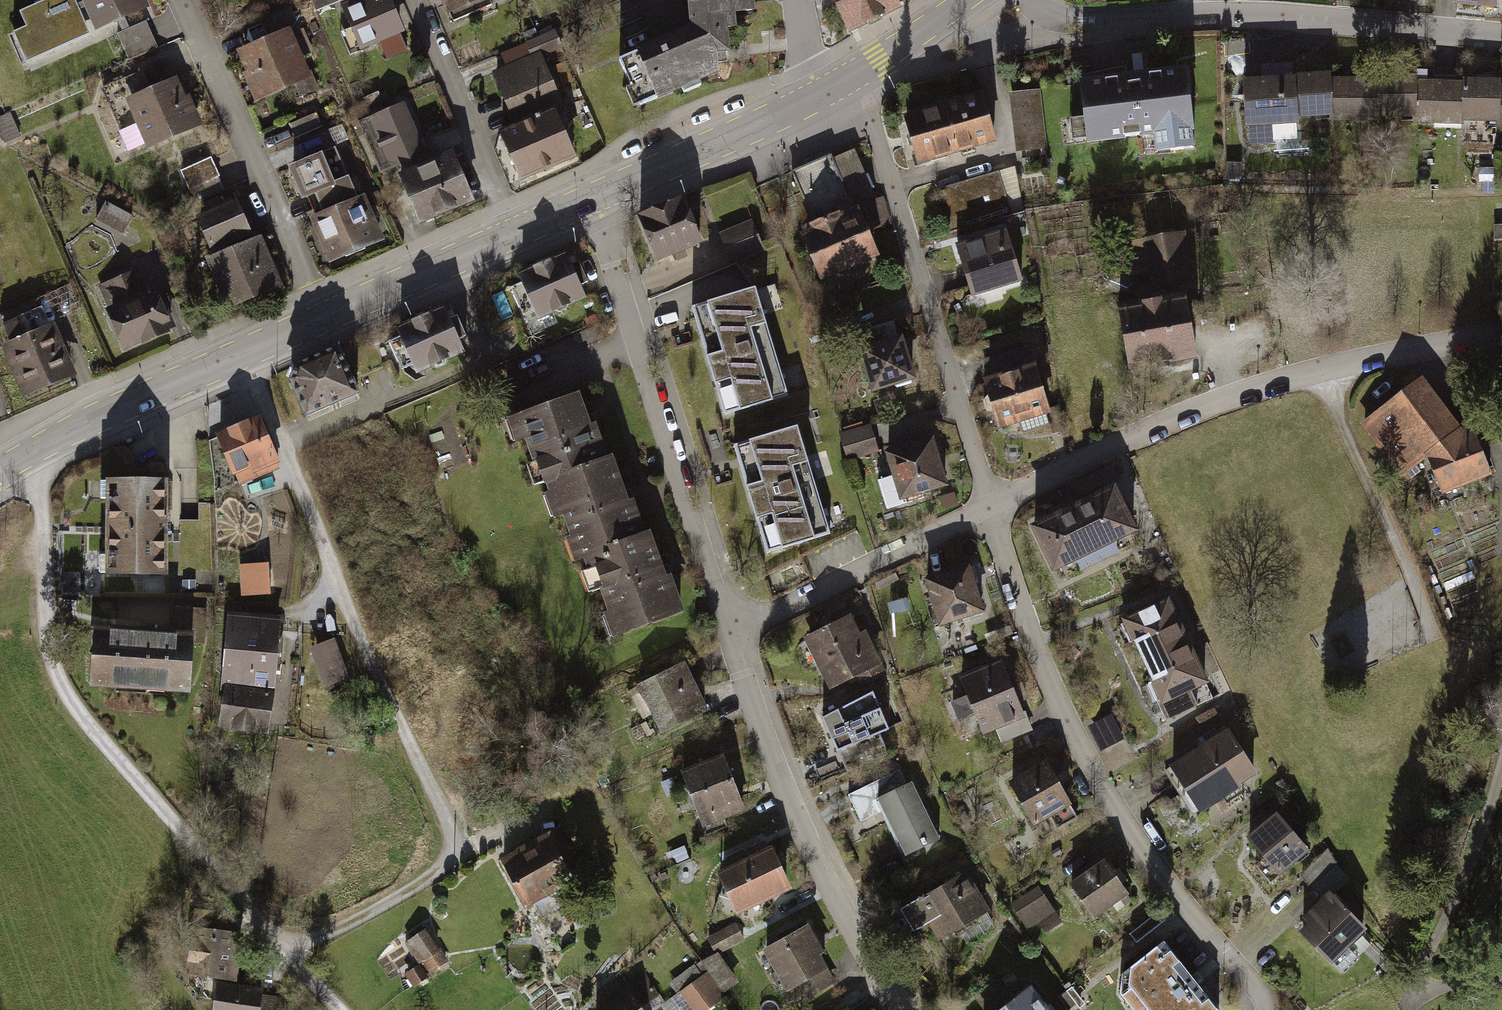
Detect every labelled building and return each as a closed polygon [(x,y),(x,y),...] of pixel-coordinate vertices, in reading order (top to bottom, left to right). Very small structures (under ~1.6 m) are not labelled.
[(150,0),(40,0),(19,10),(28,28),(17,34),(31,63),(152,3),(150,0)] [(341,0),(358,43),(405,24),(395,0),(342,0),(341,0)] [(638,47),(658,97),(719,71),(718,61),(727,61),(727,50),(730,50),(728,27),(737,25),(736,11),(755,9),(754,0),(687,0),(689,24),(638,47)] [(850,33),(902,6),(898,0),(832,0),(850,33)] [(148,17),(120,30),(133,57),(160,45),(148,17)] [(291,22),(236,45),(257,96),(312,73),(291,22)] [(510,128),(497,134),(519,184),(572,160),(550,110),(558,107),(535,56),(487,77),(510,128)] [(1188,151),(1180,70),(1077,80),(1083,143),(1147,137),(1148,155),(1188,151)] [(176,76),(121,103),(144,148),(198,121),(176,76)] [(1326,77),(1241,85),(1245,129),(1327,121),(1326,77)] [(1417,81),(1326,77),(1327,121),(1415,126),(1417,81)] [(1417,81),(1415,126),(1499,132),(1501,86),(1417,81)] [(1033,88),(1000,93),(1009,152),(1042,147),(1033,88)] [(993,145),(978,92),(897,115),(912,168),(993,145)] [(423,151),(400,99),(354,119),(377,171),(423,151)] [(875,192),(853,137),(796,160),(817,213),(802,219),(825,277),(883,254),(860,197),(875,192)] [(453,149),(399,173),(419,220),(474,196),(453,149)] [(183,168),(192,189),(223,175),(213,154),(183,168)] [(997,170),(933,189),(945,232),(1010,213),(997,170)] [(366,189),(308,212),(326,258),(384,235),(366,189)] [(718,199),(723,232),(761,226),(755,193),(718,199)] [(211,245),(251,228),(236,194),(197,211),(211,245)] [(687,199),(638,218),(657,265),(705,246),(687,199)] [(109,201),(102,218),(128,229),(135,212),(109,201)] [(265,227),(205,252),(226,302),(286,277),(265,227)] [(733,261),(767,252),(760,227),(726,236),(733,261)] [(1186,278),(1176,231),(1125,241),(1135,289),(1186,278)] [(1003,233),(952,250),(970,303),(1021,286),(1003,233)] [(527,329),(576,312),(559,265),(510,282),(527,329)] [(162,282),(109,306),(125,343),(179,319),(162,282)] [(756,292),(691,311),(723,419),(789,398),(756,292)] [(1196,359),(1185,299),(1117,311),(1128,371),(1196,359)] [(443,314),(394,336),(414,380),(463,358),(443,314)] [(55,315),(3,340),(26,389),(78,365),(55,315)] [(900,335),(855,349),(869,394),(914,380),(900,335)] [(336,351),(284,373),(303,419),(356,397),(336,351)] [(1045,414),(1030,365),(977,380),(992,429),(1045,414)] [(1426,377),(1364,429),(1401,481),(1432,459),(1445,492),(1494,478),(1476,426),(1464,429),(1426,377)] [(605,446),(580,383),(513,410),(538,472),(546,469),(605,446)] [(256,415),(214,432),(233,476),(275,458),(256,415)] [(845,423),(848,453),(879,450),(876,420),(845,423)] [(797,430),(734,450),(767,557),(831,537),(797,430)] [(948,484),(935,437),(886,450),(899,498),(948,484)] [(585,551),(648,530),(615,442),(605,446),(546,469),(579,554),(585,551)] [(1141,535),(1113,474),(1073,492),(1078,503),(1031,525),(1054,575),(1141,535)] [(167,479),(105,479),(105,571),(167,571),(167,479)] [(613,630),(680,607),(652,528),(648,530),(585,551),(613,630)] [(269,557),(240,562),(245,594),(275,589),(269,557)] [(972,564),(926,576),(939,624),(984,611),(972,564)] [(1176,598),(1124,620),(1160,702),(1211,681),(1176,598)] [(852,606),(801,632),(827,683),(879,657),(852,606)] [(198,628),(100,622),(96,683),(194,689),(198,628)] [(280,636),(225,630),(214,731),(269,737),(280,636)] [(326,682),(352,673),(337,633),(311,642),(326,682)] [(708,706),(685,655),(635,678),(658,729),(708,706)] [(997,662),(957,678),(981,736),(1021,719),(997,662)] [(870,701),(822,724),(846,773),(885,755),(877,738),(886,734),(870,701)] [(1228,731),(1172,769),(1202,813),(1258,776),(1228,731)] [(740,792),(724,747),(682,762),(698,807),(740,792)] [(1047,762),(1012,785),(1039,827),(1074,804),(1047,762)] [(909,777),(873,795),(899,849),(936,831),(909,777)] [(1277,815),(1247,839),(1281,880),(1310,855),(1277,815)] [(552,829),(503,852),(526,900),(575,876),(552,829)] [(793,881),(771,833),(718,856),(739,904),(793,881)] [(1107,860),(1073,886),(1099,919),(1132,892),(1107,860)] [(989,901),(964,865),(908,903),(932,939),(989,901)] [(1031,930),(1043,922),(1048,931),(1065,921),(1044,887),(1015,904),(1031,930)] [(1333,900),(1304,931),(1339,963),(1367,932),(1333,900)] [(837,978),(807,921),(765,943),(795,1000),(837,978)] [(192,922),(186,970),(240,978),(246,929),(192,922)] [(402,937),(415,959),(434,948),(422,926),(402,937)] [(1121,990),(1136,1009),(1219,1009),(1165,939),(1122,971),(1121,990)] [(404,970),(413,984),(445,962),(436,949),(404,970)] [(735,981),(712,952),(652,999),(661,1009),(699,1009),(735,981)] [(595,1003),(599,1009),(649,1009),(629,980),(595,1003)] [(214,983),(211,1009),(279,1009),(280,1004),(260,1002),(262,987),(214,983)] [(1034,988),(1004,1009),(1050,1009),(1034,988)] [(851,998),(829,1009),(857,1009),(851,998)]
